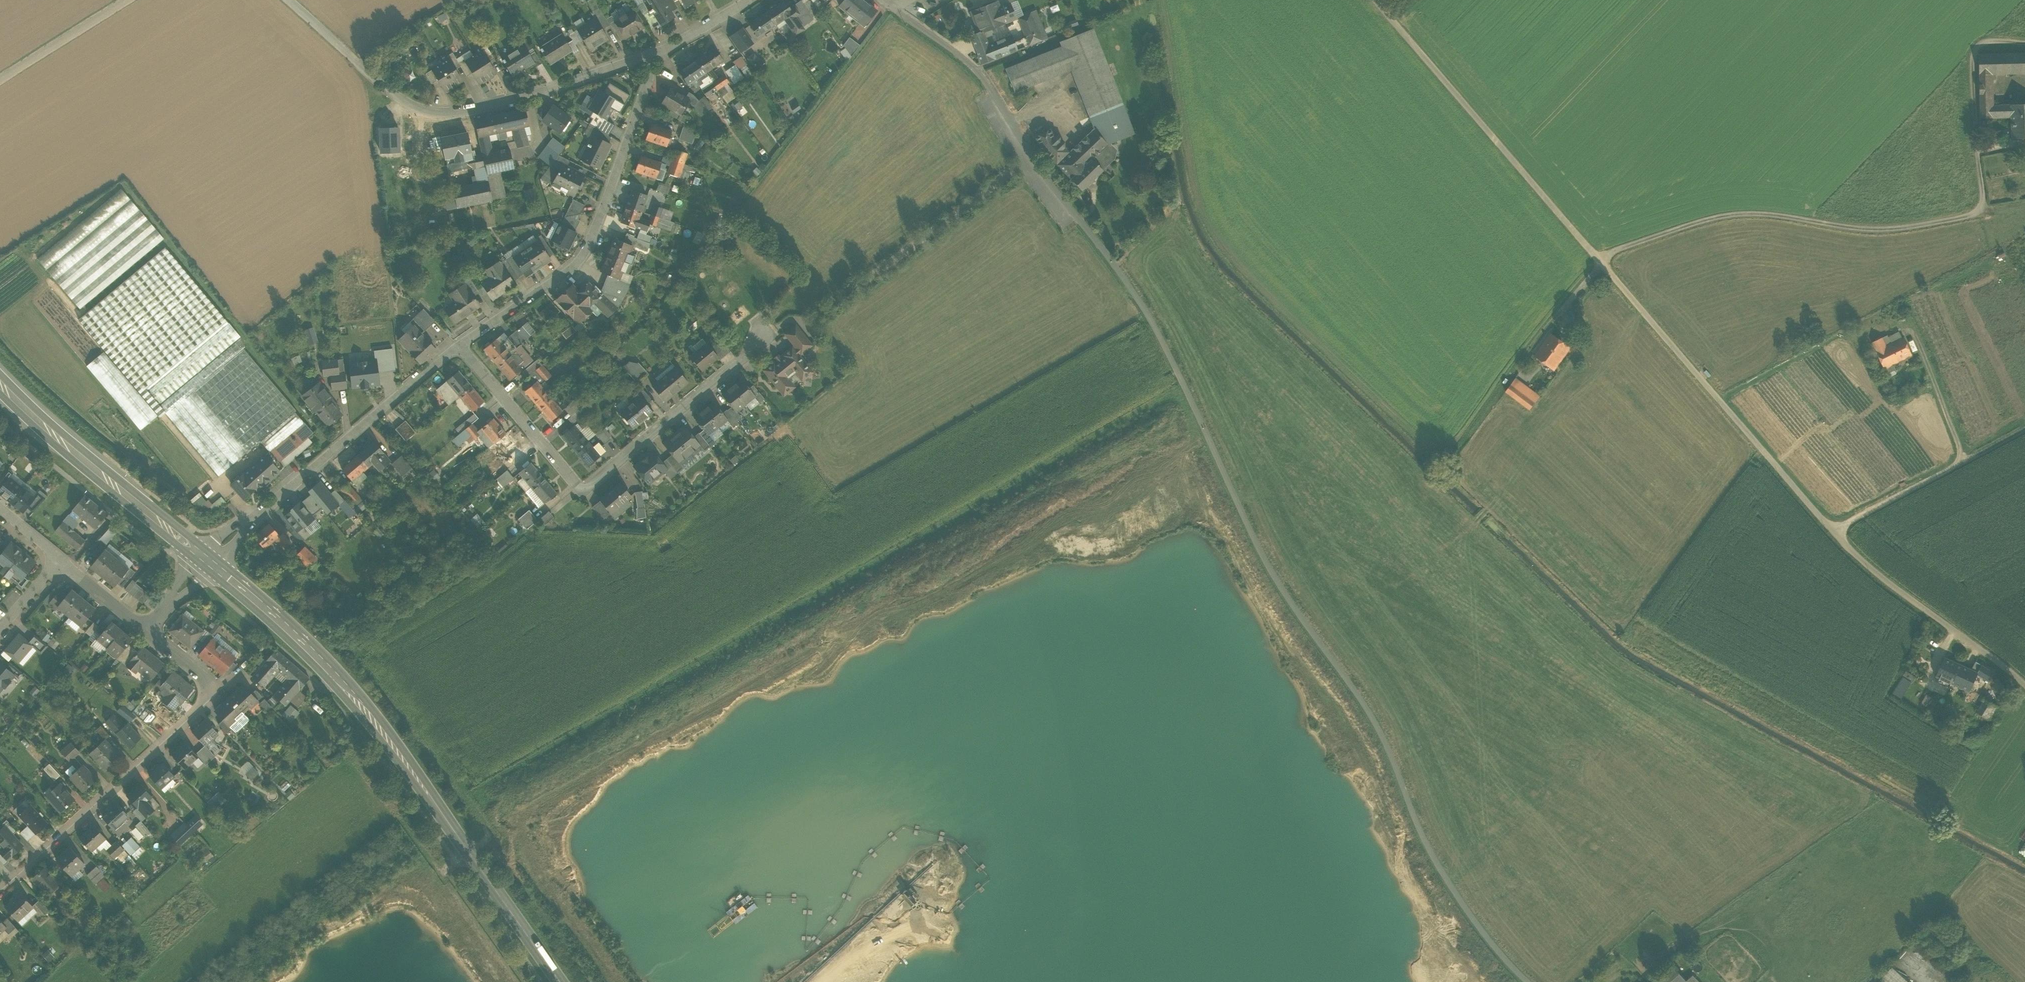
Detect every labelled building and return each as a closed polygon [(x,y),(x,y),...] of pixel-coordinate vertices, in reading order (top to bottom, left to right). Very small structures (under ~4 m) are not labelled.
[(636,6),(642,15),(648,12),(649,14),(651,12),(659,25),(669,19),(666,15),(672,11),(665,0),(645,0),(636,6)] [(673,0),(665,0),(672,11),(678,8),(673,0)] [(766,12),(775,25),(782,35),(791,30),(792,32),(801,26),(795,16),(799,14),(795,7),(791,10),(784,0),(783,0),(766,12)] [(798,3),(809,19),(819,11),(811,0),(801,0),(798,3)] [(819,11),(820,12),(825,7),(821,3),(819,0),(811,0),(819,11)] [(863,0),(844,0),(839,6),(845,11),(847,9),(853,14),(864,1),(863,0)] [(1007,5),(1005,0),(1001,0),(996,2),(998,8),(1007,5)] [(1015,19),(1017,18),(1017,17),(1025,14),(1018,0),(1009,4),(1015,19)] [(864,1),(853,14),(859,18),(857,21),(864,26),(876,11),(864,1)] [(996,2),(971,12),(979,32),(980,33),(983,32),(991,29),(1002,24),(1015,19),(1009,4),(1007,5),(998,8),(996,2)] [(606,19),(599,8),(591,13),(594,19),(595,19),(602,30),(610,25),(606,19)] [(1017,18),(1019,24),(1038,17),(1035,10),(1025,14),(1017,17),(1017,18)] [(615,21),(620,30),(625,38),(642,27),(636,18),(637,17),(635,13),(633,13),(632,11),(615,21)] [(766,12),(749,24),(758,37),(775,25),(766,12)] [(611,15),(606,19),(610,25),(615,33),(620,30),(615,21),(611,15)] [(1038,17),(1019,24),(1020,25),(1025,37),(1043,30),(1038,17)] [(1019,24),(1017,18),(1015,19),(1002,24),(1005,32),(1020,25),(1019,24)] [(602,30),(595,19),(594,19),(586,24),(598,44),(607,39),(602,30)] [(1056,27),(1058,34),(1078,26),(1075,19),(1056,27)] [(598,44),(586,24),(577,29),(590,50),(598,44)] [(742,28),(730,37),(740,51),(752,43),(742,28)] [(991,29),(983,32),(985,37),(985,38),(993,35),(991,29)] [(1108,144),(1134,134),(1092,29),(1059,42),(1061,46),(1005,68),(1014,92),(1071,70),(1094,129),(1093,129),(1108,144)] [(1043,30),(1025,37),(1028,46),(1047,38),(1043,30)] [(580,42),(574,31),(569,34),(575,45),(580,42)] [(983,32),(980,33),(979,32),(970,35),(972,42),(985,37),(983,32)] [(561,34),(539,47),(540,49),(541,52),(542,52),(550,65),(572,51),(567,43),(561,34)] [(1011,35),(988,44),(994,59),(1018,50),(1014,41),(1011,35)] [(848,37),(843,44),(847,50),(854,41),(848,37)] [(985,37),(972,42),(981,64),(994,59),(988,44),(985,38),(985,37)] [(1018,50),(1028,46),(1025,37),(1014,41),(1018,50)] [(572,40),(567,43),(572,51),(574,55),(579,51),(572,40)] [(854,41),(847,50),(851,56),(859,45),(854,41)] [(534,52),(528,42),(524,45),(530,55),(534,52)] [(494,59),(486,45),(480,48),(482,51),(489,62),(494,59)] [(530,55),(524,45),(501,58),(502,60),(504,63),(512,76),(534,63),(534,62),(530,55)] [(714,48),(696,60),(706,73),(712,68),(723,61),(714,48)] [(489,62),(482,51),(474,56),(488,80),(494,77),(493,75),(496,73),(489,62)] [(458,62),(452,52),(447,56),(448,58),(449,58),(455,69),(460,66),(461,66),(458,62)] [(542,63),(535,52),(534,52),(530,55),(534,62),(534,63),(536,66),(542,63)] [(751,63),(758,59),(753,53),(747,57),(751,63)] [(1979,54),(1979,74),(1991,74),(2024,73),(2024,53),(1979,54)] [(465,61),(465,62),(472,73),(479,84),(482,82),(483,83),(488,80),(474,56),(465,61)] [(740,57),(733,61),(738,70),(745,65),(740,57)] [(448,58),(440,64),(454,88),(460,84),(459,82),(462,80),(455,69),(449,58),(448,58)] [(472,73),(465,62),(465,61),(464,59),(458,62),(461,66),(460,66),(467,76),(472,73)] [(696,60),(679,71),(688,85),(706,73),(696,60)] [(440,64),(431,69),(438,80),(445,91),(448,89),(449,91),(454,88),(440,64)] [(712,68),(706,73),(708,76),(712,83),(719,78),(712,68)] [(431,70),(426,74),(432,84),(438,80),(431,70)] [(1979,74),(1980,106),(1992,105),(1991,74),(1979,74)] [(719,78),(712,83),(717,90),(727,83),(728,82),(724,75),(719,78)] [(708,76),(702,80),(705,84),(704,85),(706,87),(712,83),(708,76)] [(609,83),(604,92),(624,105),(630,95),(609,83)] [(706,87),(702,90),(706,97),(717,90),(712,83),(706,87)] [(727,83),(717,90),(727,103),(736,96),(727,83)] [(619,113),(624,105),(604,92),(599,89),(593,99),(587,109),(592,112),(606,120),(613,109),(619,113)] [(689,100),(670,89),(661,103),(680,115),(689,100)] [(578,108),(590,115),(592,112),(587,109),(593,99),(587,95),(578,108)] [(711,106),(703,97),(698,101),(706,111),(711,106)] [(706,111),(698,101),(693,106),(701,115),(706,111)] [(1992,105),(1980,106),(1980,118),(2011,117),(2010,104),(1992,105)] [(2010,104),(2011,117),(2011,122),(2024,121),(2024,104),(2010,104)] [(572,120),(552,106),(541,122),(561,136),(572,120)] [(525,109),(474,121),(478,137),(482,154),(483,154),(490,153),(486,138),(489,138),(488,135),(512,129),(524,127),(526,135),(531,134),(525,109)] [(606,120),(592,112),(590,115),(589,117),(592,119),(611,130),(614,125),(606,120)] [(608,135),(611,130),(592,119),(589,124),(601,132),(608,135)] [(2011,122),(2012,138),(2024,138),(2024,121),(2011,122)] [(601,132),(589,124),(583,135),(590,138),(592,136),(598,139),(601,132)] [(671,131),(650,124),(645,139),(666,146),(671,131)] [(694,132),(684,124),(679,139),(690,143),(694,132)] [(524,127),(512,129),(518,148),(529,145),(526,135),(524,127)] [(1050,129),(1034,137),(1040,148),(1056,165),(1069,152),(1064,147),(1064,142),(1059,142),(1059,137),(1054,137),(1050,129)] [(1069,152),(1056,165),(1070,179),(1065,184),(1072,191),(1077,186),(1081,190),(1102,171),(1100,169),(1112,157),(1114,151),(1108,144),(1093,129),(1069,152)] [(441,132),(393,135),(393,136),(380,136),(380,143),(393,142),(395,160),(404,159),(413,159),(431,157),(446,156),(441,138),(442,138),(441,132)] [(608,135),(601,132),(598,139),(611,145),(614,139),(608,135)] [(442,138),(441,138),(446,156),(446,158),(446,160),(449,173),(474,167),(472,156),(467,133),(442,138)] [(598,139),(592,136),(590,138),(581,158),(580,158),(579,159),(599,169),(611,145),(598,139)] [(1160,137),(1153,140),(1159,154),(1166,150),(1160,137)] [(553,138),(547,146),(558,154),(564,146),(553,138)] [(558,154),(547,146),(538,157),(550,166),(553,161),(558,155),(558,154)] [(490,153),(483,154),(485,166),(487,174),(500,171),(514,168),(509,149),(490,153)] [(687,153),(675,150),(672,160),(683,164),(687,153)] [(482,154),(472,156),(474,167),(474,169),(485,166),(483,154),(482,154)] [(570,161),(558,155),(553,161),(562,165),(562,164),(567,167),(570,161)] [(661,163),(640,156),(635,171),(656,178),(661,163)] [(683,164),(672,160),(667,173),(679,177),(683,164)] [(562,165),(553,161),(550,166),(559,170),(562,165)] [(567,167),(562,164),(562,165),(559,170),(553,182),(568,189),(567,192),(574,196),(584,175),(567,167)] [(485,166),(474,169),(477,183),(488,181),(487,174),(485,166)] [(500,171),(487,174),(488,181),(492,200),(505,197),(500,171)] [(492,200),(488,181),(477,183),(453,188),(457,208),(492,200)] [(657,190),(667,193),(669,185),(660,182),(657,190)] [(120,187),(37,257),(79,307),(162,238),(120,187)] [(457,208),(453,188),(443,191),(447,210),(457,208)] [(647,196),(631,190),(626,206),(642,212),(644,204),(647,196)] [(573,199),(564,217),(581,214),(585,205),(573,199)] [(654,208),(644,204),(642,212),(651,215),(654,208)] [(642,212),(626,206),(620,222),(641,229),(643,222),(638,221),(640,217),(642,212)] [(662,209),(654,206),(654,208),(651,215),(659,218),(662,209)] [(651,215),(642,212),(640,217),(649,221),(649,220),(651,215)] [(581,214),(564,217),(562,220),(576,228),(580,221),(578,220),(581,214)] [(659,218),(651,215),(649,220),(649,221),(648,224),(649,224),(656,226),(659,218)] [(649,221),(640,217),(638,221),(643,222),(641,229),(647,231),(649,224),(648,224),(649,221)] [(576,228),(562,220),(560,225),(559,224),(551,240),(568,248),(576,233),(574,232),(576,228)] [(553,254),(541,235),(535,239),(537,241),(548,257),(553,254)] [(632,246),(614,238),(607,255),(623,261),(627,253),(629,254),(632,246)] [(537,241),(525,249),(538,268),(550,260),(548,257),(537,241)] [(165,247),(79,319),(160,417),(165,413),(166,413),(159,405),(147,391),(228,323),(165,247)] [(538,268),(525,249),(513,257),(513,258),(524,274),(526,276),(538,268)] [(524,274),(513,258),(513,257),(512,255),(506,258),(519,277),(524,274)] [(623,261),(607,255),(601,272),(607,275),(619,279),(619,278),(622,271),(628,274),(631,265),(623,261)] [(519,277),(506,258),(499,263),(512,282),(519,277)] [(499,262),(485,271),(490,279),(481,284),(492,299),(514,284),(512,282),(499,263),(499,262)] [(619,279),(607,275),(605,282),(627,291),(630,283),(619,278),(619,279)] [(477,290),(469,277),(462,282),(464,285),(464,284),(471,294),(477,290)] [(588,282),(578,292),(576,294),(588,307),(593,303),(603,294),(602,293),(602,292),(595,285),(593,287),(588,282)] [(627,291),(605,282),(604,282),(606,283),(602,292),(602,293),(603,294),(617,308),(627,291)] [(471,294),(464,284),(464,285),(456,290),(461,297),(444,308),(454,323),(461,318),(462,319),(480,307),(471,294)] [(578,292),(572,285),(556,299),(578,323),(591,310),(588,307),(576,294),(578,292)] [(48,286),(32,300),(85,364),(102,350),(48,286)] [(617,308),(603,294),(593,303),(608,317),(617,308)] [(548,322),(555,313),(545,306),(538,314),(548,322)] [(435,321),(423,309),(413,319),(424,331),(435,321)] [(228,323),(147,391),(159,405),(241,337),(229,323),(228,323)] [(435,349),(413,325),(398,340),(419,363),(426,358),(430,355),(429,354),(435,349)] [(811,345),(795,325),(785,334),(797,349),(799,352),(801,353),(811,345)] [(313,326),(304,329),(309,344),(318,341),(313,326)] [(571,326),(562,333),(565,338),(575,331),(571,326)] [(1882,337),(1886,345),(1901,338),(1897,330),(1882,337)] [(517,331),(507,338),(516,348),(517,347),(525,340),(517,331)] [(1571,347),(1551,333),(1534,356),(1554,370),(1571,347)] [(500,336),(484,349),(497,364),(509,354),(516,348),(507,338),(504,341),(500,336)] [(241,337),(159,405),(166,413),(245,347),(241,337)] [(1882,337),(1872,342),(1876,351),(1886,345),(1882,337)] [(1886,345),(1876,351),(1884,369),(1885,369),(1893,365),(1912,356),(1904,337),(1901,338),(1886,345)] [(721,340),(711,348),(718,356),(717,357),(719,359),(730,350),(721,340)] [(707,343),(690,357),(701,370),(717,357),(718,356),(711,348),(707,343)] [(166,413),(165,413),(218,476),(260,441),(297,409),(245,347),(166,413)] [(516,348),(509,354),(522,369),(530,362),(517,347),(516,348)] [(376,360),(377,373),(395,371),(392,348),(374,351),(375,360),(376,360)] [(778,363),(776,365),(775,364),(771,364),(766,368),(765,372),(779,388),(782,389),(788,384),(788,380),(785,377),(794,370),(800,378),(804,378),(810,374),(810,370),(797,354),(799,352),(797,349),(795,351),(794,349),(790,349),(784,353),(784,357),(784,358),(782,360),(780,358),(777,361),(778,363)] [(509,354),(497,364),(510,379),(522,369),(509,354)] [(338,374),(337,360),(322,361),(323,376),(330,376),(330,375),(338,374)] [(377,373),(376,360),(375,360),(350,363),(352,387),(361,386),(361,388),(369,387),(369,385),(379,384),(377,373)] [(533,362),(522,372),(527,377),(528,376),(535,370),(538,367),(534,363),(533,362)] [(638,363),(627,372),(636,382),(647,372),(638,363)] [(551,376),(541,365),(538,367),(535,370),(544,381),(545,381),(551,376)] [(1893,365),(1885,369),(1888,376),(1890,377),(1896,374),(1896,372),(1893,365)] [(675,367),(652,386),(664,401),(687,382),(675,367)] [(544,381),(535,370),(528,376),(534,383),(537,381),(546,392),(550,388),(545,381),(544,381)] [(471,386),(458,371),(446,381),(459,396),(471,386)] [(330,375),(330,376),(332,390),(346,388),(344,373),(338,374),(330,375)] [(1539,397),(1515,379),(1511,384),(1535,402),(1539,397)] [(741,380),(732,387),(745,404),(754,397),(754,396),(748,389),(741,380)] [(446,381),(437,389),(449,404),(459,396),(446,381)] [(546,392),(537,381),(534,383),(525,391),(537,406),(549,396),(546,392)] [(319,383),(302,396),(314,412),(315,410),(331,398),(319,383)] [(1535,402),(1511,384),(1506,391),(1530,410),(1535,402)] [(764,399),(753,385),(748,389),(754,396),(754,397),(759,403),(764,399)] [(471,386),(459,396),(472,411),(484,401),(471,386)] [(745,404),(732,387),(722,395),(727,400),(726,402),(729,405),(730,405),(731,406),(735,411),(736,411),(745,404)] [(652,399),(642,389),(636,394),(639,397),(639,396),(646,404),(652,399)] [(562,411),(549,396),(537,406),(550,421),(562,411)] [(639,397),(620,413),(632,428),(652,411),(646,404),(639,396),(639,397)] [(331,398),(315,410),(328,426),(341,415),(334,406),(336,405),(331,398)] [(575,399),(564,408),(570,416),(578,410),(578,409),(582,406),(575,399)] [(713,403),(704,410),(717,427),(726,419),(721,413),(713,403)] [(735,411),(731,406),(727,410),(736,422),(741,418),(736,411),(735,411)] [(314,429),(297,409),(260,441),(269,451),(270,452),(298,427),(307,436),(314,429)] [(727,410),(726,409),(721,413),(726,419),(733,427),(738,423),(736,422),(727,410)] [(570,416),(568,419),(572,424),(583,415),(578,410),(570,416)] [(717,427),(704,410),(695,418),(699,423),(698,425),(701,428),(702,428),(704,429),(708,434),(717,427)] [(139,412),(139,417),(133,417),(133,422),(146,422),(146,412),(139,412)] [(474,413),(465,420),(469,425),(472,423),(478,418),(474,413)] [(478,430),(478,431),(480,434),(479,435),(484,442),(489,438),(493,443),(505,433),(493,418),(478,430)] [(406,421),(396,429),(405,441),(415,432),(406,421)] [(478,430),(472,423),(469,425),(452,440),(457,447),(466,439),(469,443),(479,435),(480,434),(478,431),(478,430)] [(574,425),(562,435),(575,450),(587,440),(574,425)] [(692,437),(683,426),(679,430),(679,433),(675,436),(689,454),(693,450),(694,448),(697,445),(698,444),(692,437)] [(270,452),(269,452),(282,468),(283,468),(312,442),(307,436),(298,427),(270,452)] [(610,440),(601,429),(595,433),(604,444),(610,440)] [(708,434),(704,429),(699,433),(710,446),(710,447),(715,443),(708,434)] [(699,433),(698,432),(692,437),(698,444),(697,445),(703,452),(710,446),(699,433)] [(518,448),(505,433),(493,443),(506,458),(518,448)] [(675,436),(670,440),(667,439),(663,443),(672,454),(678,461),(678,460),(682,457),(685,457),(689,454),(675,436)] [(592,447),(587,440),(575,450),(588,466),(605,451),(598,442),(592,447)] [(364,449),(357,455),(368,467),(373,463),(378,469),(383,464),(385,466),(390,461),(384,454),(373,441),(367,447),(366,446),(363,448),(364,449)] [(269,451),(243,474),(256,488),(256,489),(257,491),(283,468),(282,468),(269,452),(270,452),(269,451)] [(661,463),(652,452),(647,456),(641,460),(641,461),(634,467),(642,477),(646,477),(650,481),(663,470),(666,468),(661,463)] [(678,461),(672,454),(666,459),(677,473),(684,467),(678,460),(678,461)] [(357,455),(341,469),(352,481),(368,467),(357,455)] [(412,468),(401,455),(391,463),(402,477),(412,468)] [(677,473),(666,459),(661,463),(666,468),(663,470),(670,479),(677,473)] [(507,461),(498,469),(502,474),(507,470),(512,466),(507,461)] [(543,478),(530,462),(518,472),(531,488),(543,478)] [(10,478),(13,473),(8,469),(0,480),(0,485),(2,487),(9,478),(10,478)] [(434,469),(429,472),(435,479),(439,476),(434,469)] [(502,474),(497,478),(503,486),(513,478),(507,470),(502,474)] [(26,483),(13,473),(10,478),(22,488),(26,483)] [(243,474),(243,473),(231,484),(244,499),(256,489),(256,488),(243,474)] [(22,488),(10,478),(9,478),(2,487),(0,489),(0,493),(10,502),(22,488)] [(543,478),(531,488),(544,503),(556,493),(543,478)] [(330,494),(320,482),(308,491),(310,494),(322,508),(326,513),(337,503),(330,494)] [(620,483),(600,501),(610,513),(614,519),(631,504),(627,499),(631,496),(620,483)] [(359,496),(347,484),(340,490),(352,502),(359,496)] [(22,488),(10,502),(23,512),(27,507),(34,498),(34,497),(22,488)] [(335,490),(330,494),(337,503),(339,506),(345,501),(335,490)] [(637,517),(644,517),(643,490),(635,491),(637,517)] [(38,493),(34,497),(34,498),(27,507),(33,512),(45,498),(38,493)] [(310,494),(301,502),(312,516),(322,508),(310,494)] [(107,514),(85,495),(72,510),(79,515),(95,529),(107,514)] [(205,511),(210,517),(225,504),(220,498),(212,505),(205,511)] [(205,511),(212,505),(208,500),(200,507),(204,512),(205,511)] [(305,527),(315,519),(312,516),(301,502),(300,501),(290,510),(291,511),(304,526),(305,527)] [(610,513),(600,501),(593,507),(603,519),(610,513)] [(62,522),(69,527),(79,515),(72,510),(62,522)] [(529,510),(518,519),(527,529),(537,520),(529,510)] [(284,516),(297,532),(304,526),(291,511),(284,516)] [(69,527),(62,522),(55,531),(77,550),(85,541),(69,527)] [(269,524),(254,536),(264,549),(275,540),(279,536),(269,524)] [(291,544),(285,536),(282,539),(279,536),(275,540),(284,550),(291,544)] [(0,556),(0,569),(2,570),(0,572),(9,579),(10,577),(18,584),(25,575),(36,562),(11,542),(0,556)] [(100,544),(92,553),(98,558),(105,550),(106,548),(100,544)] [(317,559),(304,547),(295,556),(308,569),(317,559)] [(105,550),(98,558),(91,567),(102,576),(116,559),(105,550)] [(128,568),(116,559),(102,576),(114,586),(117,583),(122,577),(128,569),(128,568)] [(128,569),(122,577),(127,581),(135,572),(129,567),(128,568),(128,569)] [(25,575),(18,584),(17,585),(22,589),(30,579),(25,575)] [(122,577),(117,583),(122,588),(127,581),(122,577)] [(136,583),(128,593),(133,596),(140,587),(136,583)] [(140,587),(133,596),(138,600),(145,591),(140,587)] [(66,596),(57,607),(58,607),(69,616),(83,599),(71,589),(66,596)] [(60,590),(48,605),(55,610),(58,607),(57,607),(66,596),(60,590)] [(145,591),(138,600),(142,604),(150,595),(145,591)] [(83,599),(69,616),(81,626),(88,618),(95,609),(83,599)] [(183,615),(169,631),(190,647),(203,631),(183,615)] [(88,618),(81,626),(80,627),(85,632),(93,622),(88,618)] [(103,621),(95,630),(100,635),(109,625),(103,621)] [(100,635),(98,638),(108,647),(121,630),(111,622),(109,625),(100,635)] [(108,647),(106,649),(117,658),(124,649),(132,639),(121,630),(108,647)] [(210,632),(202,642),(206,646),(212,639),(212,640),(215,637),(210,632)] [(18,635),(4,651),(17,661),(31,645),(18,635)] [(206,646),(199,655),(222,674),(225,670),(233,661),(235,658),(212,640),(212,639),(206,646)] [(163,664),(142,647),(138,651),(126,665),(135,673),(138,669),(151,680),(163,664)] [(129,653),(122,662),(126,665),(138,651),(133,648),(129,653)] [(124,649),(117,658),(122,662),(129,653),(124,649)] [(309,678),(276,649),(252,676),(264,687),(278,671),(288,679),(274,695),(286,705),(309,678)] [(1963,666),(1944,657),(1936,676),(1955,685),(1963,666)] [(233,661),(225,670),(230,674),(237,665),(233,661)] [(9,662),(5,667),(19,679),(23,674),(9,662)] [(1963,666),(1955,685),(1969,692),(1977,674),(1988,682),(1994,673),(1977,662),(1972,670),(1963,666)] [(4,687),(5,688),(10,682),(9,681),(14,675),(5,667),(0,663),(0,691),(4,687)] [(1916,677),(1906,671),(1902,678),(1910,682),(1912,683),(1916,677)] [(184,679),(178,675),(177,676),(173,672),(166,680),(157,691),(158,691),(156,693),(157,694),(160,691),(165,696),(162,700),(174,709),(182,699),(184,700),(186,697),(186,696),(192,688),(183,680),(184,679)] [(161,677),(153,687),(157,691),(166,680),(161,677)] [(1902,678),(1892,693),(1900,698),(1910,682),(1902,678)] [(244,686),(230,699),(243,713),(257,701),(251,694),(244,686)] [(272,707),(256,689),(251,694),(257,701),(267,711),(272,707)] [(1921,703),(1932,709),(1938,700),(1926,693),(1921,703)] [(230,699),(216,711),(223,719),(229,726),(230,726),(243,713),(230,699)] [(1985,699),(1977,712),(1990,721),(1999,708),(1985,699)] [(156,716),(142,705),(135,715),(149,726),(156,716)] [(299,713),(291,706),(285,712),(293,719),(299,713)] [(243,713),(230,726),(232,729),(234,731),(237,731),(247,722),(249,720),(243,713)] [(123,727),(113,715),(106,722),(116,733),(123,727)] [(223,719),(218,724),(227,733),(232,729),(230,726),(229,726),(223,719)] [(206,720),(193,732),(204,746),(205,745),(218,733),(206,720)] [(116,733),(116,734),(129,748),(141,737),(128,723),(116,733)] [(109,736),(100,726),(96,730),(105,740),(109,736)] [(105,740),(90,754),(105,770),(120,756),(105,740)] [(79,752),(71,743),(66,748),(74,756),(79,752)] [(186,743),(172,755),(184,768),(197,756),(198,756),(196,754),(186,743)] [(215,756),(205,745),(204,746),(200,750),(210,761),(215,756)] [(74,756),(66,748),(61,752),(69,761),(74,756)] [(210,761),(200,750),(196,754),(198,756),(197,756),(205,765),(210,761)] [(60,775),(49,763),(43,769),(54,781),(60,775)] [(163,763),(149,776),(161,788),(174,776),(163,763)] [(70,775),(75,768),(71,764),(65,771),(70,775)] [(82,765),(70,777),(83,791),(96,779),(82,765)] [(252,767),(246,773),(251,778),(257,773),(252,767)] [(60,786),(54,791),(52,789),(46,795),(61,812),(74,800),(59,783),(58,784),(60,786)] [(140,784),(127,796),(138,808),(146,801),(154,809),(160,805),(140,784)] [(218,792),(207,802),(212,808),(224,798),(218,792)] [(146,801),(138,808),(146,817),(154,809),(146,801)] [(20,803),(14,809),(18,813),(24,807),(20,803)] [(118,804),(103,817),(113,828),(128,815),(118,804)] [(31,805),(19,816),(36,834),(47,823),(31,805)] [(13,815),(9,819),(14,824),(17,820),(13,815)] [(205,827),(195,816),(186,825),(193,832),(196,835),(205,827)] [(17,831),(6,820),(2,824),(4,826),(12,835),(17,831)] [(141,821),(136,826),(145,836),(150,831),(141,821)] [(184,823),(171,835),(179,844),(193,832),(186,825),(184,823)] [(94,825),(80,838),(91,851),(106,838),(94,825)] [(4,826),(0,830),(0,842),(4,847),(0,851),(0,852),(7,860),(22,846),(12,835),(4,826)] [(122,844),(134,858),(144,850),(131,836),(122,844)] [(124,849),(117,841),(112,846),(119,854),(124,849)] [(119,854),(112,846),(107,850),(114,858),(119,854)] [(84,863),(70,847),(56,859),(71,876),(84,863)] [(4,866),(9,861),(7,860),(0,852),(0,861),(4,866)] [(97,866),(91,871),(99,880),(105,875),(97,866)] [(45,867),(33,878),(47,894),(61,883),(55,876),(54,877),(45,867)] [(99,880),(91,871),(87,875),(95,884),(99,880)] [(96,884),(104,892),(111,885),(103,877),(96,884)] [(69,892),(59,900),(68,910),(78,902),(69,892)] [(21,893),(5,907),(17,920),(33,906),(21,893)] [(50,910),(40,899),(35,904),(45,915),(50,910)] [(15,927),(7,918),(2,923),(6,927),(10,932),(15,927)] [(1654,981),(1685,981),(1686,981),(1672,965),(1654,981)] [(1892,969),(1879,981),(1906,981),(1892,969)]
